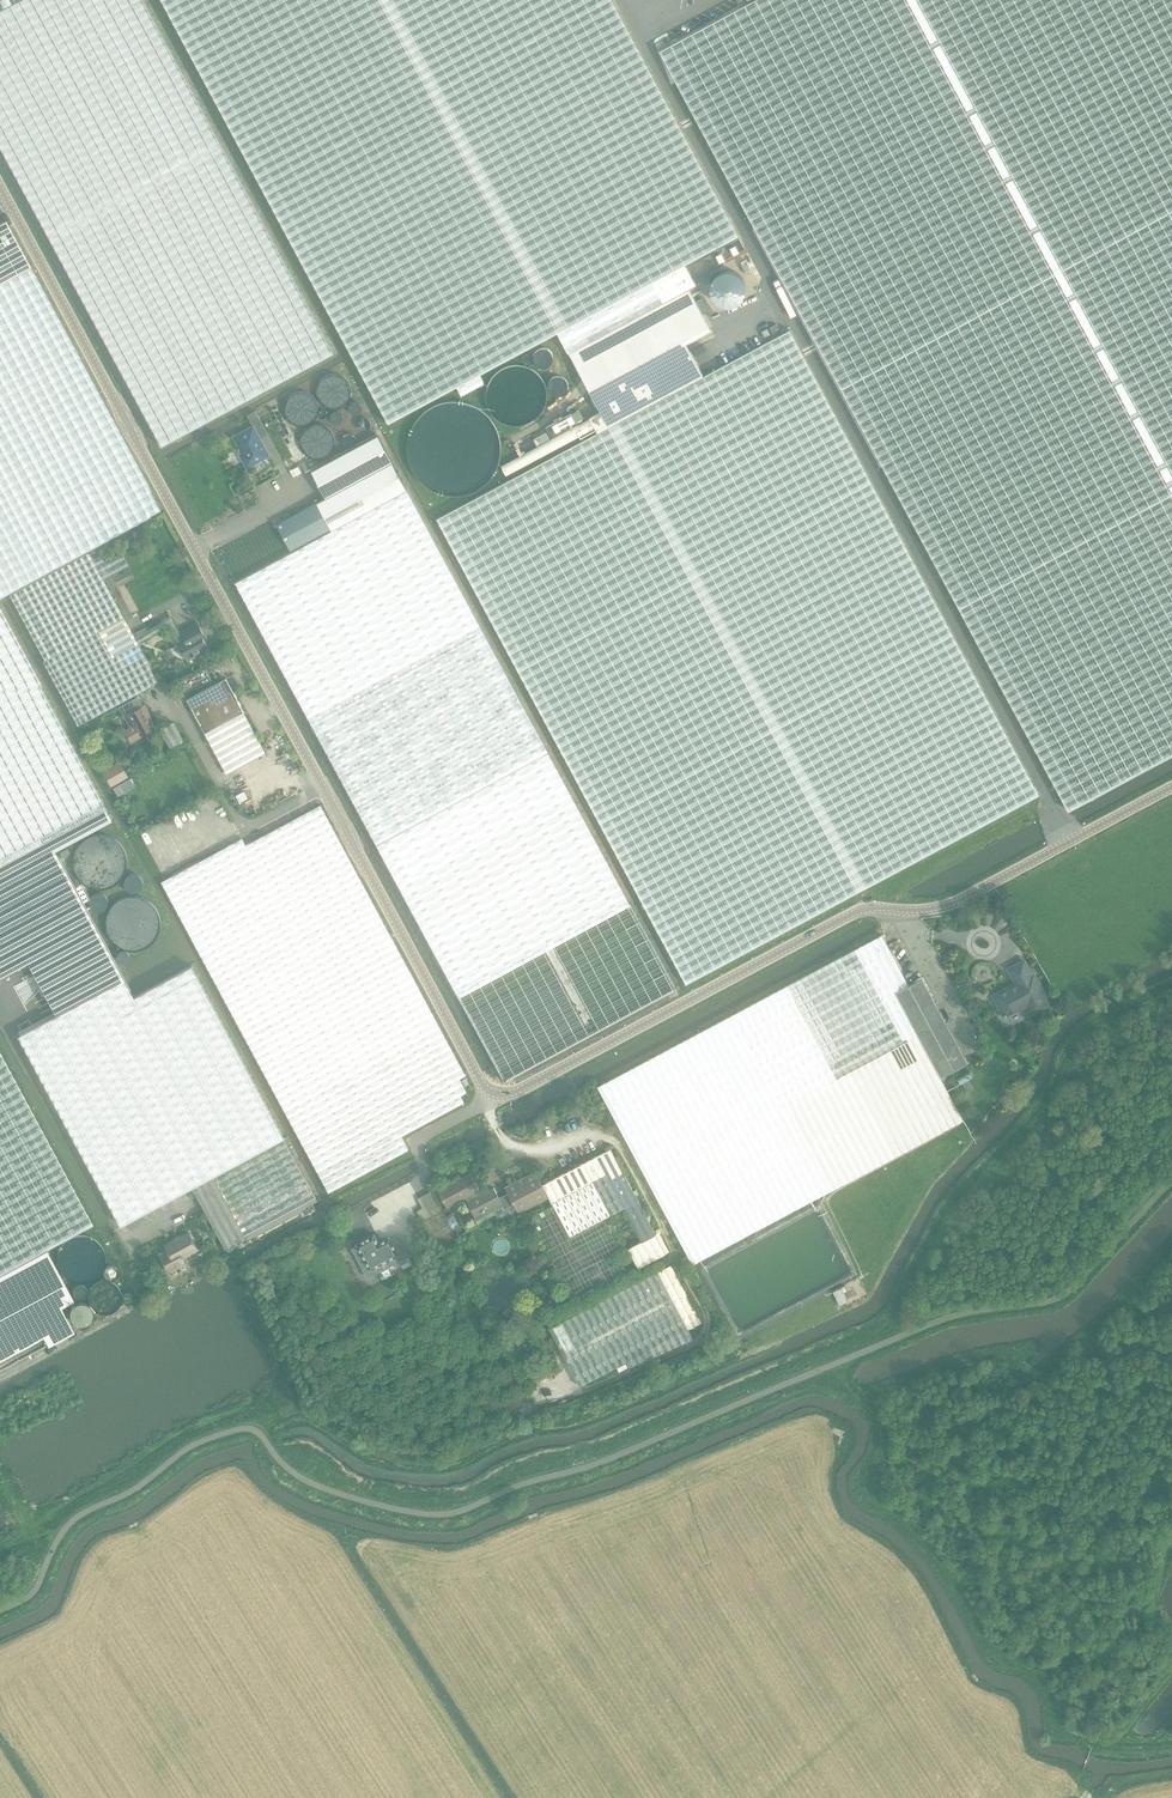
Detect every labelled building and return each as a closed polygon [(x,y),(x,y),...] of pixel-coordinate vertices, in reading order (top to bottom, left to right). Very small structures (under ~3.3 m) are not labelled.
[(162,446),(248,400),(334,354),(143,0),(0,0),(0,146),(162,446)] [(437,519),(686,984),(1038,795),(847,436),(790,330),(704,376),(686,343),(712,329),(689,288),(696,284),(685,264),(738,236),(676,119),(612,0),(162,0),(389,423),(457,386),(462,395),(484,383),(480,374),(558,332),(569,353),(600,412),(590,417),(598,432),(437,519)] [(659,51),(723,170),(768,253),(841,389),(1068,810),(1069,810),(1171,754),(1171,0),(754,0),(659,51)] [(160,511),(4,220),(0,223),(0,597),(160,511)] [(714,252),(720,262),(745,248),(739,238),(714,252)] [(747,260),(741,263),(748,274),(753,272),(747,260)] [(741,275),(737,272),(732,270),(727,269),(721,271),(716,274),(712,278),(710,283),(710,289),(711,294),(714,299),(718,303),(723,305),(729,305),(735,304),(739,301),(743,297),(745,292),(746,286),(744,280),(741,275)] [(779,329),(776,324),(770,327),(773,333),(779,329)] [(771,334),(768,328),(762,331),(765,337),(771,334)] [(555,366),(556,363),(555,359),(554,356),(552,354),(549,352),(545,352),(542,352),(539,354),(536,356),(535,359),(534,362),(535,366),(536,369),(539,371),(542,373),(545,373),(548,373),(552,371),(554,369),(555,366)] [(547,406),(547,400),(547,394),(545,389),(542,384),(539,379),(535,375),(530,372),(524,370),(519,369),(513,369),(507,370),(502,372),(497,375),(493,379),(489,384),(487,389),(485,394),(485,400),(485,406),(487,411),(489,416),(493,421),(497,425),(502,428),(507,430),(513,431),(519,431),(524,430),(530,428),(535,425),(539,421),(542,417),(545,411),(547,406)] [(568,396),(569,392),(568,389),(566,386),(564,384),(561,383),(557,384),(554,385),(552,388),(551,391),(551,394),(552,397),(554,399),(557,401),(560,401),(564,400),(566,398),(568,396)] [(500,456),(500,450),(500,443),(498,437),(496,431),(493,425),(489,419),(485,415),(480,411),(474,407),(468,405),(462,403),(455,402),(449,402),(442,403),(436,404),(430,407),(424,410),(419,415),(415,419),(411,425),(408,431),(406,437),(404,443),(404,450),(404,456),(406,463),(408,469),(411,475),(415,480),(419,485),(424,489),(430,492),(436,495),(442,497),(449,498),(455,498),(462,497),(468,495),(474,492),(480,489),(485,485),(489,480),(493,475),(496,469),(498,463),(500,456)] [(256,411),(247,416),(253,425),(261,421),(256,411)] [(572,413),(546,427),(552,438),(578,424),(572,413)] [(253,427),(234,437),(243,455),(241,456),(242,458),(242,460),(242,462),(243,463),(244,464),(246,465),(247,468),(269,456),(253,427)] [(550,439),(547,433),(534,440),(537,446),(550,439)] [(291,552),(235,583),(376,844),(490,1055),(504,1082),(554,1055),(676,989),(548,752),(407,490),(392,462),(377,435),(311,471),(325,498),(282,521),(276,524),(291,552)] [(123,618),(102,579),(128,565),(121,552),(95,566),(88,553),(9,595),(44,661),(42,662),(76,725),(133,695),(158,682),(123,618)] [(29,961),(58,1015),(19,1036),(122,1225),(284,1137),(193,965),(135,997),(56,849),(113,819),(0,607),(0,977),(29,961)] [(208,649),(199,632),(202,631),(197,623),(180,632),(184,639),(181,641),(182,642),(178,645),(186,660),(192,657),(193,658),(195,656),(208,649)] [(266,752),(239,703),(226,678),(187,698),(227,773),(266,752)] [(153,727),(156,725),(147,709),(143,710),(141,707),(136,698),(124,705),(129,714),(125,716),(131,727),(125,731),(131,742),(141,736),(140,734),(152,728),(153,727)] [(169,748),(184,741),(174,722),(160,729),(169,748)] [(122,762),(105,772),(113,785),(129,776),(122,762)] [(135,786),(131,778),(114,788),(118,796),(135,786)] [(242,839),(162,882),(255,1055),(330,1192),(408,1150),(401,1136),(464,1102),(460,1096),(466,1092),(459,1079),(465,1075),(455,1055),(364,886),(320,805),(245,846),(242,839)] [(881,935),(881,934),(656,1055),(597,1086),(692,1264),(963,1121),(940,1078),(967,1064),(922,979),(909,986),(881,935)] [(1004,1017),(1034,1001),(1038,1009),(1047,1005),(1043,996),(1045,995),(1033,974),(1031,975),(1024,961),(1008,969),(1016,983),(993,996),(1004,1017)] [(43,1336),(47,1345),(73,1331),(61,1308),(74,1300),(47,1251),(91,1227),(0,1056),(0,1359),(43,1336)] [(969,1079),(963,1083),(968,1092),(974,1088),(969,1079)] [(285,1141),(193,1190),(226,1249),(247,1238),(248,1239),(303,1210),(306,1215),(316,1209),(313,1203),(316,1201),(285,1141)] [(445,1188),(439,1191),(447,1208),(453,1204),(464,1199),(466,1198),(468,1202),(467,1203),(477,1223),(504,1210),(513,1205),(518,1214),(549,1198),(569,1238),(624,1209),(641,1241),(628,1248),(638,1268),(669,1251),(659,1232),(656,1234),(612,1149),(597,1157),(542,1186),(535,1173),(505,1189),(508,1195),(499,1200),(494,1189),(478,1197),(476,1193),(478,1192),(470,1176),(445,1188)] [(442,1210),(422,1221),(444,1261),(445,1260),(456,1237),(442,1210)] [(357,1246),(353,1248),(368,1277),(377,1272),(382,1280),(384,1279),(385,1280),(393,1275),(392,1274),(414,1263),(399,1234),(390,1239),(390,1237),(389,1236),(388,1237),(378,1242),(374,1235),(374,1233),(373,1234),(358,1242),(357,1242),(356,1243),(357,1244),(358,1245),(357,1246)] [(182,1259),(197,1250),(189,1234),(165,1246),(169,1253),(161,1257),(170,1272),(185,1264),(182,1259)] [(580,1386),(702,1322),(671,1263),(549,1328),(580,1386)] [(610,1278),(623,1271),(619,1263),(606,1270),(610,1278)] [(607,1280),(601,1268),(590,1274),(597,1286),(607,1280)] [(845,1285),(833,1291),(836,1296),(848,1290),(845,1285)] [(91,1312),(91,1310),(91,1309),(90,1307),(89,1306),(88,1304),(86,1303),(85,1302),(83,1301),(81,1301),(79,1301),(77,1301),(75,1302),(73,1303),(72,1304),(71,1305),(70,1307),(69,1309),(68,1311),(68,1313),(69,1315),(69,1316),(70,1318),(71,1320),(73,1321),(75,1322),(76,1323),(78,1323),(80,1323),(82,1323),(84,1322),(86,1321),(87,1320),(88,1319),(90,1317),(90,1316),(91,1314),(91,1312)] [(392,1421),(405,1415),(403,1410),(390,1416),(392,1421)] [(429,1410),(405,1421),(407,1426),(431,1415),(429,1410)]
